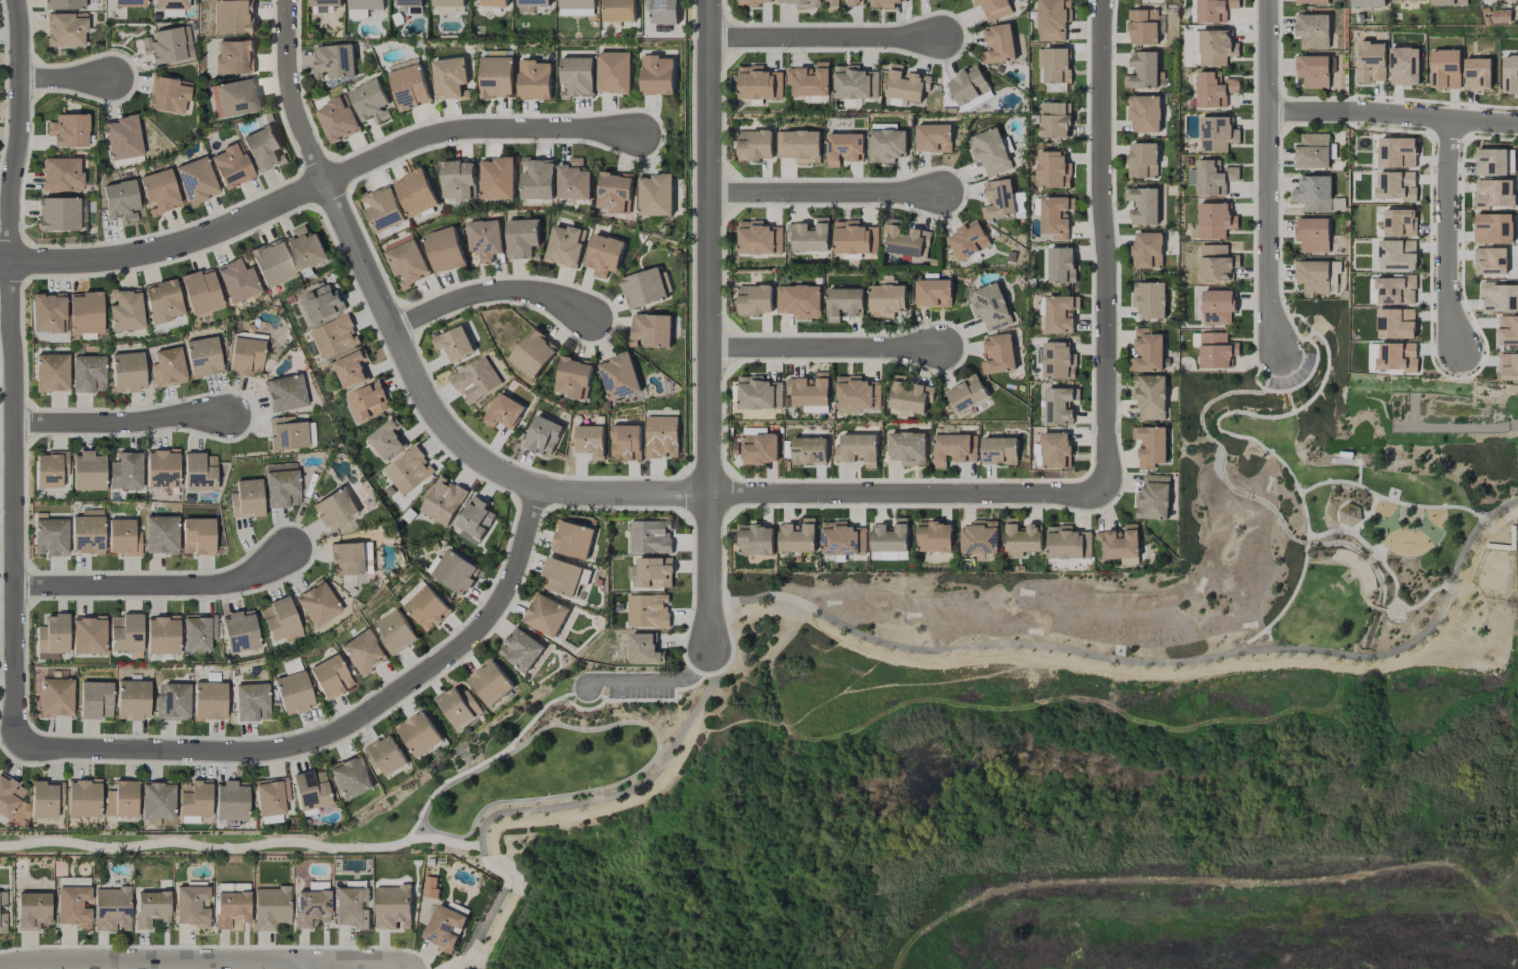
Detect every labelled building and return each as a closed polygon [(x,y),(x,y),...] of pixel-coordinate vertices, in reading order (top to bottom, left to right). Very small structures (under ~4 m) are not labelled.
[(44,9),(84,8),(84,0),(43,0),(44,9)] [(154,9),(187,10),(187,0),(154,0),(154,9)] [(254,33),(254,0),(239,0),(213,1),(214,34),(254,33)] [(384,0),(348,0),(348,10),(384,9),(384,0)] [(594,0),(558,0),(558,15),(593,16),(594,0)] [(636,0),(604,0),(604,22),(636,22),(636,0)] [(645,10),(652,10),(652,24),(678,24),(678,0),(646,0),(645,10)] [(796,3),(796,9),(821,9),(821,0),(777,0),(777,3),(796,3)] [(869,8),(894,8),(894,3),(906,3),(906,0),(869,0),(869,8)] [(1012,14),(1008,0),(973,0),(975,6),(981,4),(987,22),(1012,14)] [(1039,41),(1066,41),(1065,22),(1072,22),(1071,0),(1038,0),(1039,41)] [(1226,9),(1239,9),(1239,0),(1198,0),(1197,23),(1226,23),(1226,9)] [(368,10),(349,10),(350,19),(368,18),(368,10)] [(1159,45),(1158,35),(1165,35),(1164,10),(1128,12),(1129,46),(1159,45)] [(83,46),(83,32),(87,32),(87,13),(47,13),(47,46),(83,46)] [(1328,14),(1295,15),(1295,37),(1300,37),(1301,50),(1329,49),(1328,14)] [(1016,59),(1010,24),(984,28),(988,51),(982,52),(984,65),(1016,59)] [(151,31),(151,36),(140,38),(143,55),(151,54),(152,64),(193,58),(188,25),(151,31)] [(1229,30),(1199,31),(1200,67),(1226,66),(1226,57),(1239,57),(1238,43),(1229,43),(1229,30)] [(215,41),(216,74),(252,73),(251,40),(215,41)] [(1385,42),(1359,43),(1359,67),(1355,67),(1356,82),(1386,81),(1385,42)] [(353,43),(313,47),(317,80),(326,79),(356,76),(353,43)] [(1069,48),(1038,49),(1038,68),(1044,68),(1044,84),(1070,83),(1069,48)] [(1390,86),(1419,85),(1419,48),(1390,48),(1390,86)] [(1460,89),(1460,51),(1431,50),(1430,88),(1460,89)] [(631,52),(598,52),(598,94),(631,93),(631,52)] [(1158,52),(1132,52),(1132,76),(1124,75),(1124,88),(1158,89),(1158,52)] [(673,56),(640,57),(641,95),(674,95),(673,56)] [(1329,89),(1328,56),(1295,56),(1295,78),(1303,78),(1303,89),(1329,89)] [(1501,56),(1502,94),(1517,94),(1517,56),(1501,56)] [(468,84),(465,57),(432,61),(437,101),(466,98),(465,84),(468,84)] [(514,57),(481,57),(481,98),(513,98),(514,57)] [(593,57),(560,58),(561,88),(561,98),(594,97),(593,57)] [(431,103),(419,58),(388,66),(400,112),(431,103)] [(1464,59),(1465,91),(1491,90),(1491,58),(1464,59)] [(519,100),(551,99),(551,61),(518,62),(519,100)] [(793,96),(830,96),(829,62),(816,62),(816,68),(787,69),(787,85),(793,85),(793,96)] [(922,102),(923,91),(930,92),(932,76),(903,73),(904,65),(890,63),(886,97),(922,102)] [(946,79),(958,106),(990,92),(978,65),(946,79)] [(783,99),(782,72),(763,72),(763,66),(738,67),(739,100),(783,99)] [(834,99),(878,99),(879,72),(860,72),(860,66),(835,66),(834,99)] [(1227,108),(1226,93),(1240,93),(1239,81),(1216,81),(1216,72),(1197,72),(1197,108),(1227,108)] [(180,80),(151,76),(146,108),(184,114),(189,82),(180,80)] [(261,110),(257,89),(253,90),(251,78),(210,85),(216,118),(261,110)] [(391,117),(387,107),(390,105),(378,78),(348,91),(362,123),(373,119),(376,124),(391,117)] [(1160,133),(1161,97),(1128,96),(1128,121),(1133,121),(1133,133),(1160,133)] [(330,143),(361,131),(351,106),(346,108),(342,98),(316,108),(330,143)] [(1070,103),(1041,102),(1040,138),(1070,139),(1070,103)] [(53,147),(88,147),(87,114),(56,114),(56,122),(46,122),(46,136),(53,136),(53,147)] [(142,156),(136,115),(104,120),(110,160),(142,156)] [(1231,117),(1200,117),(1200,154),(1227,153),(1227,143),(1240,143),(1239,129),(1231,129),(1231,117)] [(257,174),(287,162),(271,124),(242,136),(257,174)] [(952,152),(951,125),(916,125),(916,152),(952,152)] [(986,178),(1012,170),(999,128),(967,137),(975,162),(981,160),(986,178)] [(906,130),(870,130),(869,163),(894,163),(894,156),(906,156),(906,130)] [(773,131),(738,131),(738,160),(772,161),(773,131)] [(820,164),(821,131),(778,131),(777,158),(796,158),(795,164),(820,164)] [(827,167),(841,168),(841,161),(862,162),(863,134),(828,134),(827,167)] [(1300,135),(1329,134),(1330,169),(1296,169),(1295,147),(1301,147),(1300,135)] [(1415,168),(1416,139),(1379,138),(1378,167),(1415,168)] [(253,178),(238,143),(209,155),(225,190),(253,178)] [(1158,178),(1158,143),(1128,144),(1129,179),(1158,178)] [(1475,175),(1514,175),(1514,150),(1475,149),(1475,175)] [(1070,188),(1071,163),(1064,163),(1064,152),(1038,151),(1037,188),(1070,188)] [(187,205),(218,195),(206,157),(175,167),(187,205)] [(558,165),(558,200),(591,199),(591,171),(583,171),(583,157),(569,158),(569,165),(558,165)] [(79,159),(43,158),(42,191),(82,192),(82,171),(79,171),(79,159)] [(514,199),(514,158),(481,158),(482,199),(514,199)] [(554,159),(522,159),(521,199),(554,200),(554,159)] [(442,161),(443,200),(472,198),(472,187),(475,186),(474,160),(442,161)] [(1197,196),(1226,196),(1226,181),(1239,181),(1239,169),(1217,169),(1217,160),(1196,160),(1196,170),(1187,170),(1188,185),(1197,185),(1197,196)] [(439,206),(423,168),(393,181),(409,218),(439,206)] [(139,177),(146,206),(147,206),(150,215),(180,208),(170,169),(139,177)] [(630,212),(633,175),(600,172),(597,210),(630,212)] [(1376,173),(1377,201),(1416,200),(1416,172),(1376,173)] [(672,215),(672,174),(639,175),(639,216),(672,215)] [(1299,177),(1332,177),(1333,200),(1331,200),(1332,213),(1305,213),(1304,203),(1292,204),(1293,190),(1299,190),(1299,177)] [(139,208),(133,179),(101,185),(108,219),(119,217),(120,224),(137,221),(134,209),(139,208)] [(981,207),(983,220),(1016,215),(1010,179),(984,183),(987,206),(981,207)] [(1514,180),(1475,180),(1475,210),(1488,210),(1489,206),(1514,207),(1514,180)] [(375,234),(405,222),(391,185),(360,197),(364,207),(365,206),(375,234)] [(1158,188),(1124,189),(1125,201),(1132,201),(1132,225),(1158,225),(1158,188)] [(78,230),(79,198),(38,197),(38,230),(78,230)] [(1069,219),(1061,219),(1061,210),(1074,211),(1075,198),(1041,197),(1040,234),(1052,235),(1052,240),(1068,241),(1069,219)] [(1238,229),(1237,216),(1229,216),(1229,203),(1198,204),(1199,240),(1226,239),(1225,230),(1238,229)] [(1416,236),(1416,210),(1384,210),(1384,236),(1416,236)] [(1475,244),(1513,243),(1512,215),(1474,215),(1475,244)] [(829,217),(816,218),(816,229),(809,229),(809,224),(787,224),(787,241),(793,241),(793,252),(829,251),(829,217)] [(504,254),(499,219),(466,223),(470,252),(477,251),(479,263),(493,262),(492,255),(504,254)] [(507,260),(533,259),(533,246),(540,246),(539,219),(506,220),(507,260)] [(886,252),(922,257),(923,247),(929,248),(931,232),(911,229),(910,235),(902,234),(903,220),(890,219),(886,252)] [(990,248),(978,219),(967,224),(968,226),(947,235),(958,261),(990,248)] [(1296,220),(1330,219),(1329,252),(1301,253),(1301,241),(1296,241),(1296,220)] [(783,254),(782,226),(764,227),(763,221),(738,221),(739,254),(783,254)] [(879,254),(878,227),(859,227),(859,221),(834,221),(835,256),(861,255),(861,254),(879,254)] [(318,233),(310,236),(305,224),(291,230),(294,237),(285,241),(299,273),(329,260),(318,233)] [(466,265),(454,226),(423,235),(435,275),(466,265)] [(583,243),(579,242),(582,229),(568,226),(568,229),(553,226),(545,262),(577,269),(583,243)] [(584,266),(594,269),(592,276),(605,279),(607,271),(616,273),(625,242),(593,233),(584,266)] [(1133,268),(1162,268),(1162,233),(1133,233),(1133,268)] [(431,277),(413,235),(383,247),(396,280),(397,279),(401,289),(431,277)] [(295,275),(279,238),(249,251),(265,288),(295,275)] [(1379,270),(1416,270),(1416,240),(1378,241),(1379,270)] [(1227,245),(1199,245),(1200,281),(1231,281),(1230,268),(1239,268),(1239,255),(1227,255),(1227,245)] [(1074,248),(1048,248),(1049,283),(1075,283),(1074,248)] [(1506,248),(1474,249),(1475,275),(1507,274),(1506,248)] [(261,291),(250,267),(244,270),(239,257),(215,268),(230,304),(261,291)] [(1295,262),(1341,262),(1341,274),(1337,274),(1337,294),(1304,295),(1304,284),(1297,284),(1297,277),(1295,277),(1295,262)] [(671,297),(662,266),(620,279),(628,309),(671,297)] [(223,307),(211,267),(180,277),(192,316),(223,307)] [(1415,278),(1376,277),(1376,304),(1415,305),(1415,278)] [(151,325),(171,321),(170,317),(183,314),(175,279),(143,285),(151,325)] [(952,307),(951,279),(915,280),(916,307),(952,307)] [(985,334),(1013,324),(998,282),(970,292),(985,334)] [(1165,319),(1165,282),(1133,283),(1133,308),(1138,308),(1138,319),(1165,319)] [(340,294),(335,297),(329,284),(301,297),(313,324),(346,309),(340,294)] [(1482,312),(1517,312),(1517,284),(1482,284),(1482,312)] [(869,286),(870,319),(894,318),(894,312),(906,312),(905,285),(869,286)] [(773,286),(738,286),(737,315),(772,315),(773,286)] [(821,287),(777,286),(777,313),(796,314),(796,319),(820,319),(821,287)] [(827,323),(840,323),(841,315),(863,316),(864,289),(827,288),(827,323)] [(143,329),(141,289),(109,291),(110,302),(109,302),(110,331),(143,329)] [(1203,325),(1231,325),(1231,312),(1235,312),(1234,290),(1202,291),(1203,325)] [(69,293),(70,333),(102,333),(102,292),(69,293)] [(66,319),(65,293),(31,295),(33,332),(61,331),(61,319),(66,319)] [(1079,297),(1046,296),(1045,333),(1073,334),(1073,310),(1079,311),(1079,297)] [(1415,339),(1414,310),(1377,310),(1378,339),(1415,339)] [(323,360),(361,343),(348,314),(310,331),(323,360)] [(671,315),(631,315),(631,347),(637,347),(637,340),(643,340),(643,347),(670,348),(671,315)] [(1498,346),(1517,345),(1517,317),(1497,317),(1498,346)] [(465,327),(431,337),(435,351),(445,348),(449,362),(473,354),(465,327)] [(559,349),(534,328),(508,359),(533,380),(559,349)] [(1162,334),(1151,334),(1151,328),(1135,328),(1135,357),(1130,357),(1130,372),(1163,371),(1162,334)] [(1011,333),(983,338),(987,361),(981,362),(983,375),(1016,370),(1011,333)] [(1200,333),(1199,368),(1230,369),(1230,356),(1238,356),(1239,343),(1227,342),(1227,333),(1200,333)] [(216,336),(185,341),(190,378),(221,373),(216,336)] [(231,338),(228,374),(249,376),(249,371),(261,372),(263,341),(231,338)] [(1068,342),(1043,343),(1043,380),(1076,379),(1075,355),(1068,355),(1068,342)] [(1416,343),(1379,344),(1380,358),(1376,358),(1376,372),(1417,370),(1416,343)] [(180,347),(153,352),(155,363),(150,364),(154,387),(186,382),(180,347)] [(360,363),(369,359),(364,349),(332,362),(344,390),(368,380),(360,363)] [(113,391),(144,390),(143,352),(111,353),(113,391)] [(641,392),(629,352),(598,362),(609,401),(641,392)] [(68,354),(35,354),(35,391),(68,391),(68,354)] [(1499,354),(1499,381),(1517,381),(1517,354),(1499,354)] [(105,355),(72,356),(72,392),(105,392),(105,355)] [(502,384),(484,355),(449,378),(467,406),(502,384)] [(593,362),(560,357),(555,395),(587,399),(593,362)] [(829,406),(829,372),(816,372),(816,379),(787,379),(787,396),(793,396),(793,406),(829,406)] [(264,380),(270,413),(307,406),(300,373),(264,380)] [(945,392),(959,415),(989,397),(976,374),(945,392)] [(914,384),(913,391),(905,390),(907,377),(894,375),(889,408),(925,414),(927,401),(933,402),(935,387),(914,384)] [(782,382),(762,382),(762,377),(739,376),(738,409),(782,410),(782,382)] [(837,376),(837,414),(860,414),(860,409),(881,409),(881,381),(861,381),(861,376),(837,376)] [(1165,420),(1166,377),(1133,376),(1132,401),(1138,401),(1138,420),(1165,420)] [(391,409),(380,381),(347,394),(358,422),(391,409)] [(1073,425),(1073,410),(1066,410),(1066,402),(1079,401),(1079,388),(1045,389),(1046,426),(1073,425)] [(496,422),(513,430),(524,405),(497,393),(483,423),(494,428),(496,422)] [(563,427),(536,415),(523,446),(550,458),(563,427)] [(677,416),(646,417),(646,459),(668,458),(678,457),(677,416)] [(293,422),(293,417),(269,417),(270,448),(306,448),(306,422),(293,422)] [(367,438),(385,461),(405,446),(394,432),(401,426),(394,417),(367,438)] [(611,456),(624,456),(624,461),(641,461),(641,426),(612,425),(611,456)] [(575,453),(591,453),(592,461),(604,461),(603,426),(574,427),(575,453)] [(1166,427),(1132,428),(1132,440),(1139,440),(1139,470),(1155,470),(1154,464),(1166,463),(1166,427)] [(889,433),(890,461),(901,460),(901,466),(926,466),(926,433),(889,433)] [(1041,433),(1041,469),(1070,468),(1070,433),(1041,433)] [(877,435),(841,434),(841,446),(835,446),(835,462),(856,462),(856,455),(865,455),(865,468),(877,469),(877,435)] [(977,435),(934,434),(933,468),(948,469),(948,462),(976,463),(977,435)] [(743,435),(743,464),(778,463),(777,435),(743,435)] [(826,464),(826,438),(790,438),(790,465),(826,464)] [(1017,438),(982,438),(982,464),(1017,465),(1017,438)] [(382,471),(403,497),(435,471),(415,445),(382,471)] [(35,488),(62,488),(62,473),(68,473),(68,451),(47,450),(47,455),(36,455),(35,488)] [(147,450),(146,486),(178,487),(179,450),(147,450)] [(104,455),(93,456),(93,452),(72,452),(73,490),(105,490),(104,455)] [(110,488),(141,489),(142,452),(118,452),(117,462),(110,462),(110,488)] [(184,453),(184,490),(216,490),(216,454),(184,453)] [(265,469),(267,507),(299,506),(298,468),(265,469)] [(418,510),(446,527),(468,492),(440,475),(418,510)] [(1135,493),(1135,519),(1168,519),(1169,476),(1142,475),(1142,493),(1135,493)] [(263,517),(261,479),(235,480),(236,493),(231,493),(232,518),(263,517)] [(359,515),(345,486),(312,502),(326,531),(359,515)] [(455,526),(481,541),(496,514),(485,508),(488,504),(472,495),(455,526)] [(1340,525),(1361,523),(1359,505),(1338,507),(1340,525)] [(104,517),(71,516),(71,553),(104,554),(104,517)] [(145,554),(178,553),(178,516),(145,516),(145,554)] [(34,555),(45,554),(45,556),(68,556),(67,518),(33,519),(34,555)] [(214,555),(214,518),(182,518),(182,554),(214,555)] [(779,552),(815,552),(816,518),(803,518),(803,532),(794,532),(794,524),(779,524),(779,552)] [(907,551),(908,518),(895,518),(895,529),(887,529),(887,524),(872,524),(871,551),(907,551)] [(1042,552),(1041,524),(1025,525),(1025,530),(1018,530),(1018,518),(1005,519),(1005,558),(1023,558),(1022,552),(1042,552)] [(109,555),(140,554),(140,534),(134,534),(134,519),(108,519),(109,555)] [(594,529),(559,520),(551,551),(587,560),(594,529)] [(672,554),(671,521),(628,521),(629,555),(672,554)] [(822,521),(822,555),(866,555),(866,528),(847,528),(847,522),(822,521)] [(951,552),(952,523),(917,522),(917,552),(951,552)] [(997,554),(998,522),(962,522),(961,554),(997,554)] [(1139,564),(1137,524),(1124,525),(1125,538),(1117,538),(1116,531),(1095,532),(1096,543),(1102,543),(1103,560),(1121,559),(1121,565),(1139,564)] [(774,526),(739,525),(738,555),(773,555),(774,526)] [(1047,559),(1091,559),(1091,532),(1072,532),(1072,526),(1047,526),(1047,559)] [(427,573),(464,596),(481,569),(447,549),(439,562),(435,559),(427,573)] [(907,559),(906,551),(870,553),(871,561),(907,559)] [(581,584),(586,586),(591,571),(548,556),(542,575),(549,577),(545,588),(575,599),(581,584)] [(637,587),(672,588),(673,559),(637,558),(637,587)] [(314,628),(341,610),(321,579),(293,597),(314,628)] [(398,602),(428,633),(451,611),(421,580),(398,602)] [(570,609),(536,592),(521,622),(555,638),(570,609)] [(669,627),(669,604),(668,604),(668,595),(628,595),(628,627),(669,627)] [(258,608),(270,642),(283,638),(285,642),(302,636),(288,597),(258,608)] [(418,639),(397,608),(376,623),(383,633),(378,636),(392,657),(418,639)] [(259,648),(252,611),(240,613),(240,612),(221,615),(228,653),(259,648)] [(216,638),(216,614),(183,615),(184,651),(210,650),(209,639),(216,638)] [(58,659),(58,653),(68,653),(68,615),(45,615),(45,626),(37,626),(36,659),(58,659)] [(141,615),(110,615),(110,651),(142,651),(141,615)] [(72,617),(73,654),(106,654),(105,616),(72,617)] [(147,653),(179,653),(178,616),(146,617),(147,653)] [(545,648),(516,626),(503,643),(505,645),(498,653),(526,674),(545,648)] [(360,677),(387,658),(366,627),(339,646),(360,677)] [(630,663),(665,662),(665,652),(657,652),(656,633),(629,634),(630,663)] [(353,685),(336,653),(308,668),(325,701),(353,685)] [(515,687),(491,658),(466,679),(490,708),(515,687)] [(302,670),(298,660),(286,664),(289,674),(302,670)] [(313,704),(304,670),(273,679),(283,716),(308,709),(307,706),(313,704)] [(73,679),(40,679),(39,716),(73,717),(73,679)] [(149,681),(118,680),(117,718),(148,719),(149,681)] [(80,718),(112,719),(112,682),(80,681),(80,718)] [(226,683),(194,682),(194,719),(226,720),(226,683)] [(190,683),(163,683),(163,694),(157,694),(157,720),(189,720),(190,683)] [(237,721),(269,719),(268,683),(235,685),(237,721)] [(461,695),(455,685),(436,699),(458,730),(483,712),(468,690),(461,695)] [(417,759),(443,741),(423,711),(397,728),(417,759)] [(408,764),(390,734),(362,750),(374,770),(380,767),(386,777),(408,764)] [(373,788),(358,754),(328,766),(343,801),(373,788)] [(292,776),(300,811),(331,804),(323,769),(292,776)] [(27,790),(0,773),(0,815),(8,820),(27,790)] [(259,817),(285,813),(284,802),(290,801),(287,777),(254,781),(259,817)] [(68,817),(100,817),(100,780),(69,779),(68,817)] [(136,817),(137,781),(115,780),(114,790),(107,790),(106,816),(136,817)] [(179,783),(178,815),(210,816),(211,781),(191,780),(191,783),(179,783)] [(31,818),(57,818),(57,806),(63,806),(64,783),(44,782),(44,781),(32,781),(31,818)] [(215,819),(247,820),(248,786),(236,786),(236,782),(216,781),(215,819)] [(175,783),(142,783),(141,818),(174,819),(175,783)] [(57,925),(90,926),(90,908),(82,908),(82,900),(90,901),(90,887),(58,886),(57,925)] [(208,908),(200,908),(200,900),(208,900),(208,886),(175,886),(176,926),(209,926),(208,908)] [(375,929),(399,929),(399,928),(411,928),(411,886),(375,886),(375,929)] [(129,887),(94,888),(95,931),(118,930),(118,931),(130,930),(129,887)] [(290,923),(290,888),(255,887),(254,930),(275,930),(275,923),(290,923)] [(368,888),(337,888),(335,927),(368,928),(369,910),(361,910),(361,902),(368,902),(368,888)] [(136,891),(136,929),(150,929),(150,920),(170,921),(170,892),(136,891)] [(330,891),(296,891),(296,928),(310,928),(310,921),(330,921),(330,891)] [(50,892),(17,893),(18,931),(38,930),(38,923),(50,923),(50,892)] [(250,920),(249,892),(216,893),(217,929),(230,929),(230,921),(250,920)] [(451,953),(468,917),(438,903),(422,939),(451,953)]
